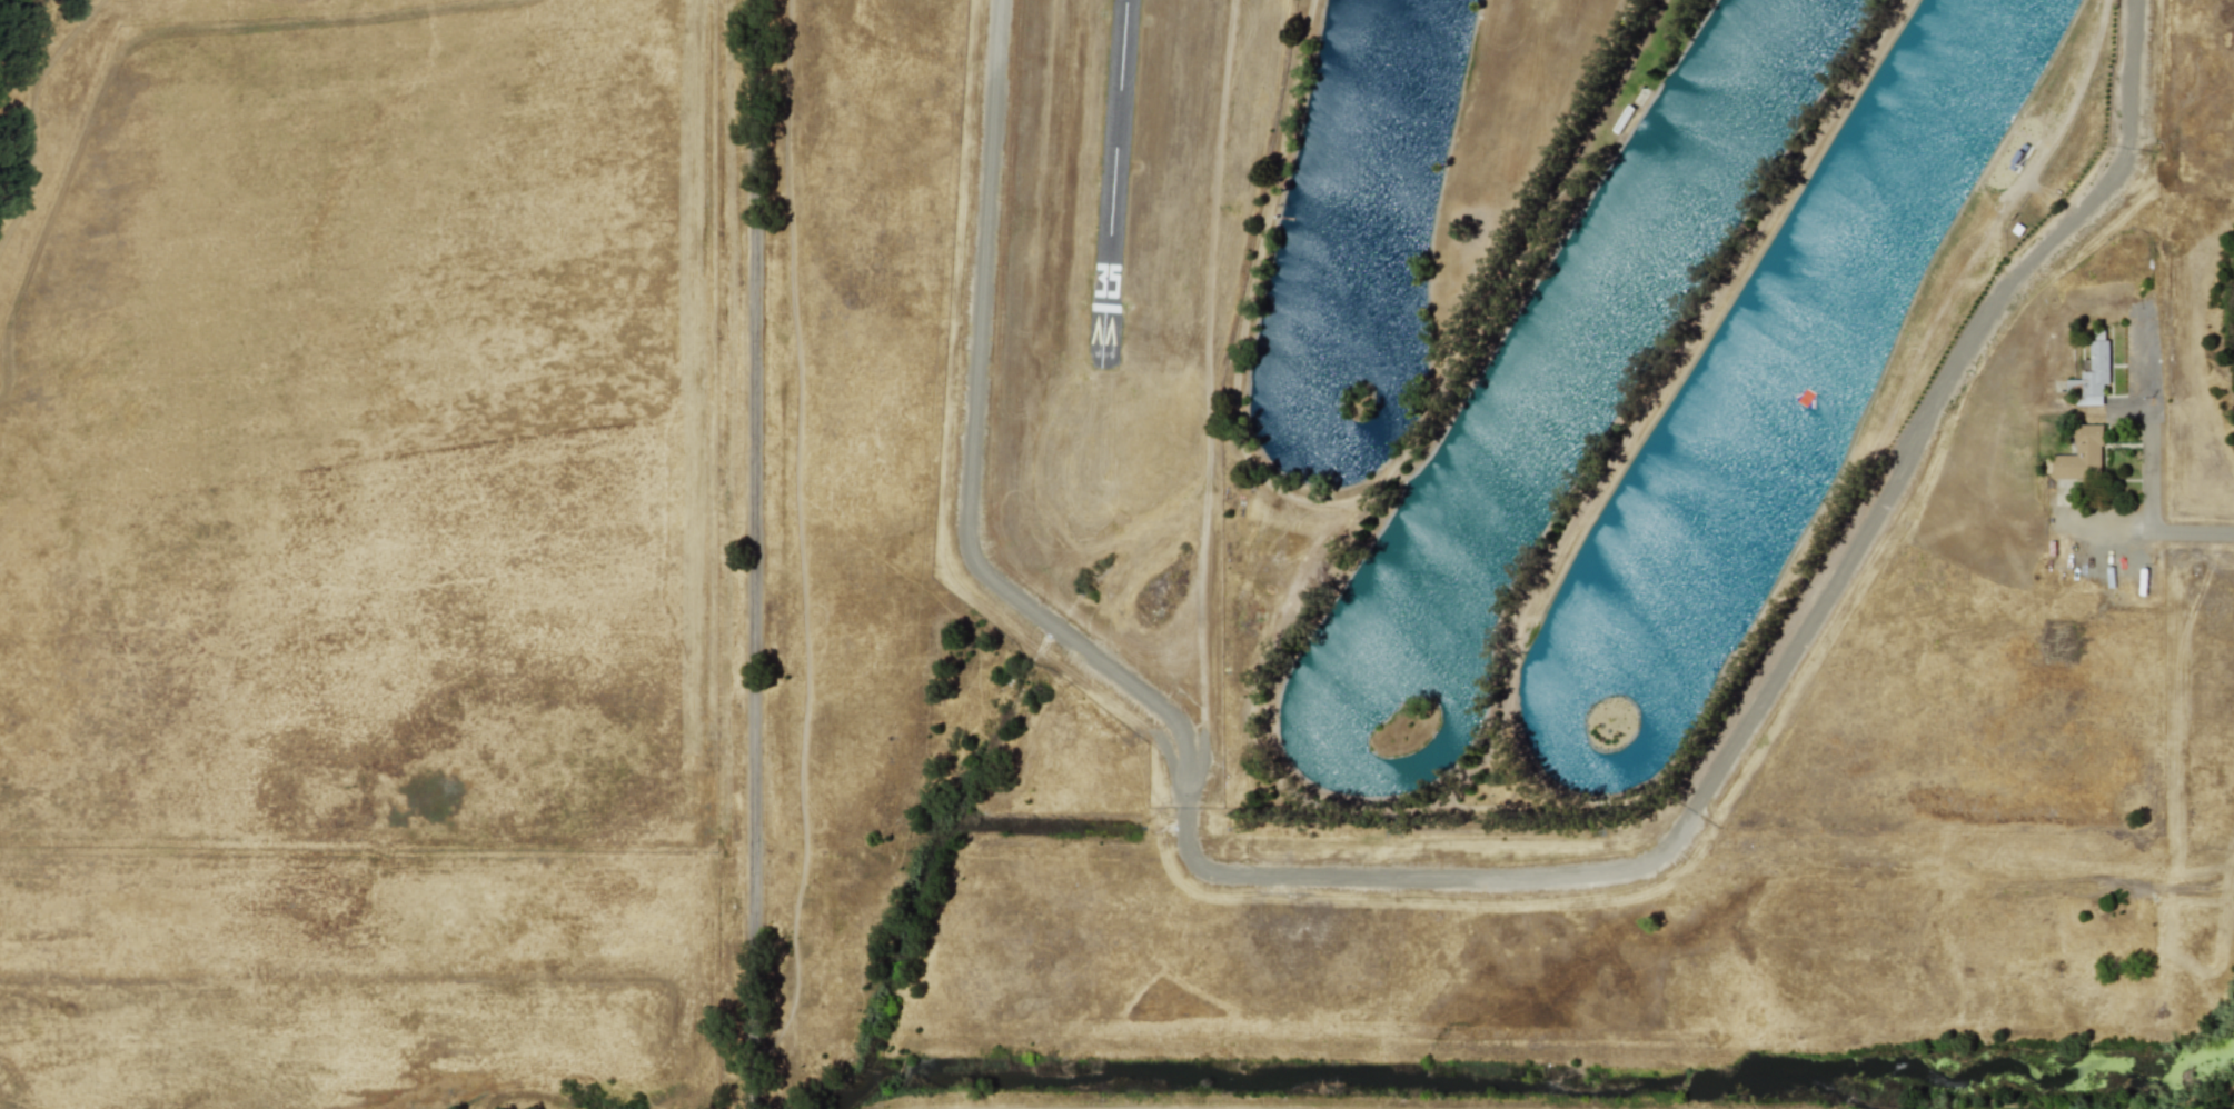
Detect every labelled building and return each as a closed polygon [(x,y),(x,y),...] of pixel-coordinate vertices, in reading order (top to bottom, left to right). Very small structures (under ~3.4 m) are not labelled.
[(2103,404),(2103,383),(2109,383),(2109,339),(2104,339),(2104,330),(2091,330),(2091,370),(2081,370),(2081,379),(2066,379),(2066,392),(2076,392),(2076,404),(2103,404)] [(2054,479),(2102,478),(2101,423),(2075,424),(2075,454),(2053,454),(2054,479)]
